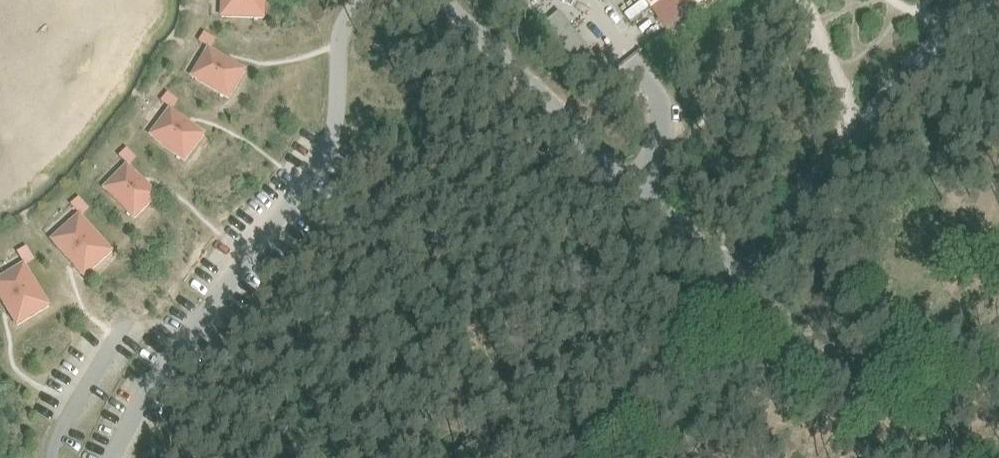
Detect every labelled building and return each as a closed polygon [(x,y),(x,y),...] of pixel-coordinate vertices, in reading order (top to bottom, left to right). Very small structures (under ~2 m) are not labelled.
[(265,17),(265,0),(223,0),(222,16),(265,17)] [(651,9),(662,0),(644,0),(651,9)] [(192,76),(229,98),(246,70),(209,48),(192,76)] [(151,134),(185,160),(205,134),(171,108),(151,134)] [(105,188),(135,218),(158,194),(128,164),(105,188)] [(52,239),(85,276),(113,251),(80,214),(52,239)] [(18,325),(50,305),(25,263),(0,278),(0,295),(18,325)]
